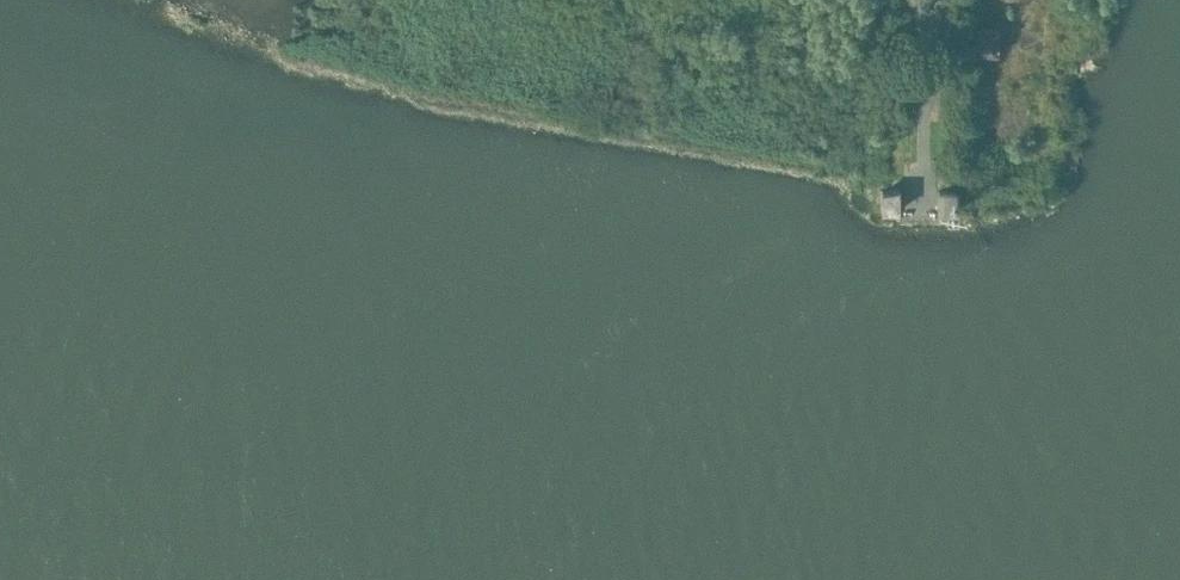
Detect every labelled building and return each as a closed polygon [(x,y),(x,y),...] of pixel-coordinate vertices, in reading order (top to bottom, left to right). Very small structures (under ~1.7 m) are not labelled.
[(975,29),(975,43),(975,53),(997,53),(997,29),(975,29)] [(899,206),(899,188),(879,188),(879,206),(899,206)] [(955,207),(955,188),(936,188),(936,207),(955,207)]
